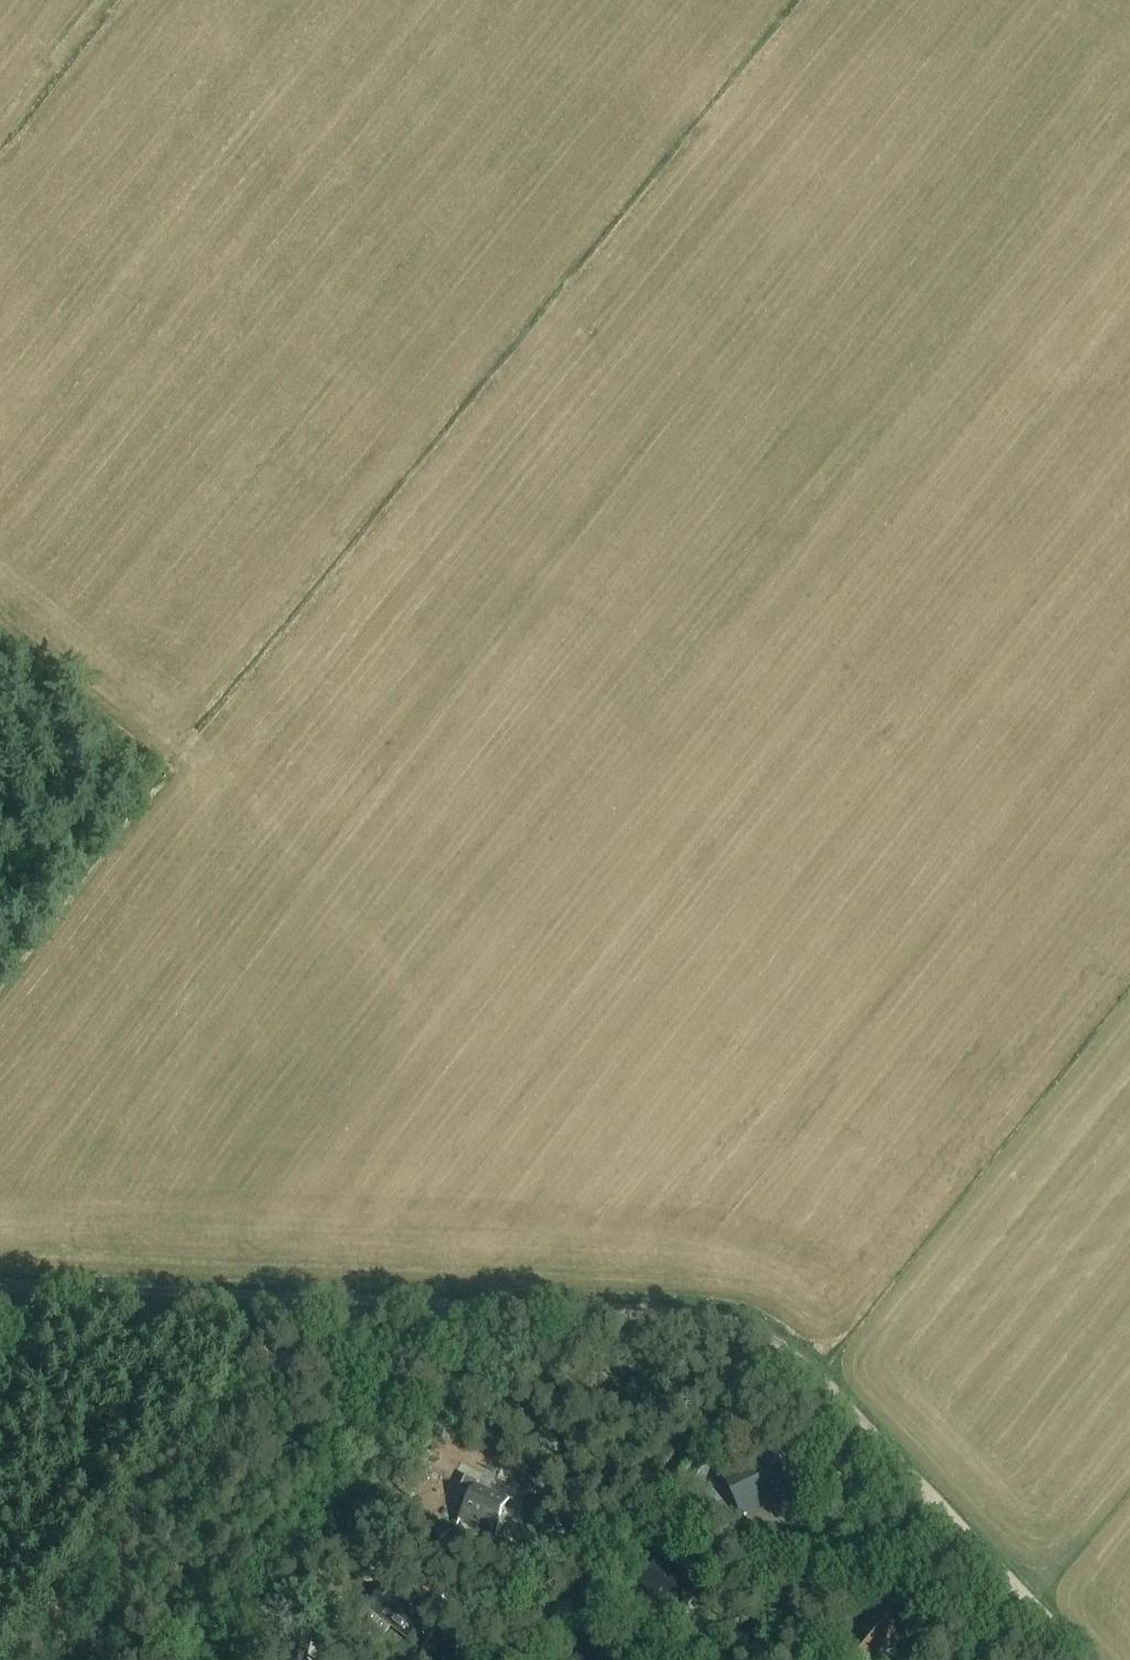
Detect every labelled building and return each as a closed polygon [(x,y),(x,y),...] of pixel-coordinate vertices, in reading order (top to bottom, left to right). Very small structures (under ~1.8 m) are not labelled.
[(758,1526),(791,1485),(764,1463),(730,1504),(758,1526)] [(458,1520),(496,1538),(512,1503),(476,1486),(478,1482),(464,1476),(457,1491),(469,1497),(458,1520)] [(678,1614),(696,1591),(660,1561),(641,1585),(678,1614)] [(421,1650),(436,1630),(408,1608),(412,1603),(391,1587),(374,1609),(394,1624),(392,1627),(421,1650)] [(899,1643),(898,1637),(894,1634),(904,1622),(883,1605),(846,1650),(858,1659),(873,1659),(883,1648),(887,1651),(892,1651),(899,1643)] [(587,1617),(574,1634),(584,1642),(597,1625),(587,1617)]
